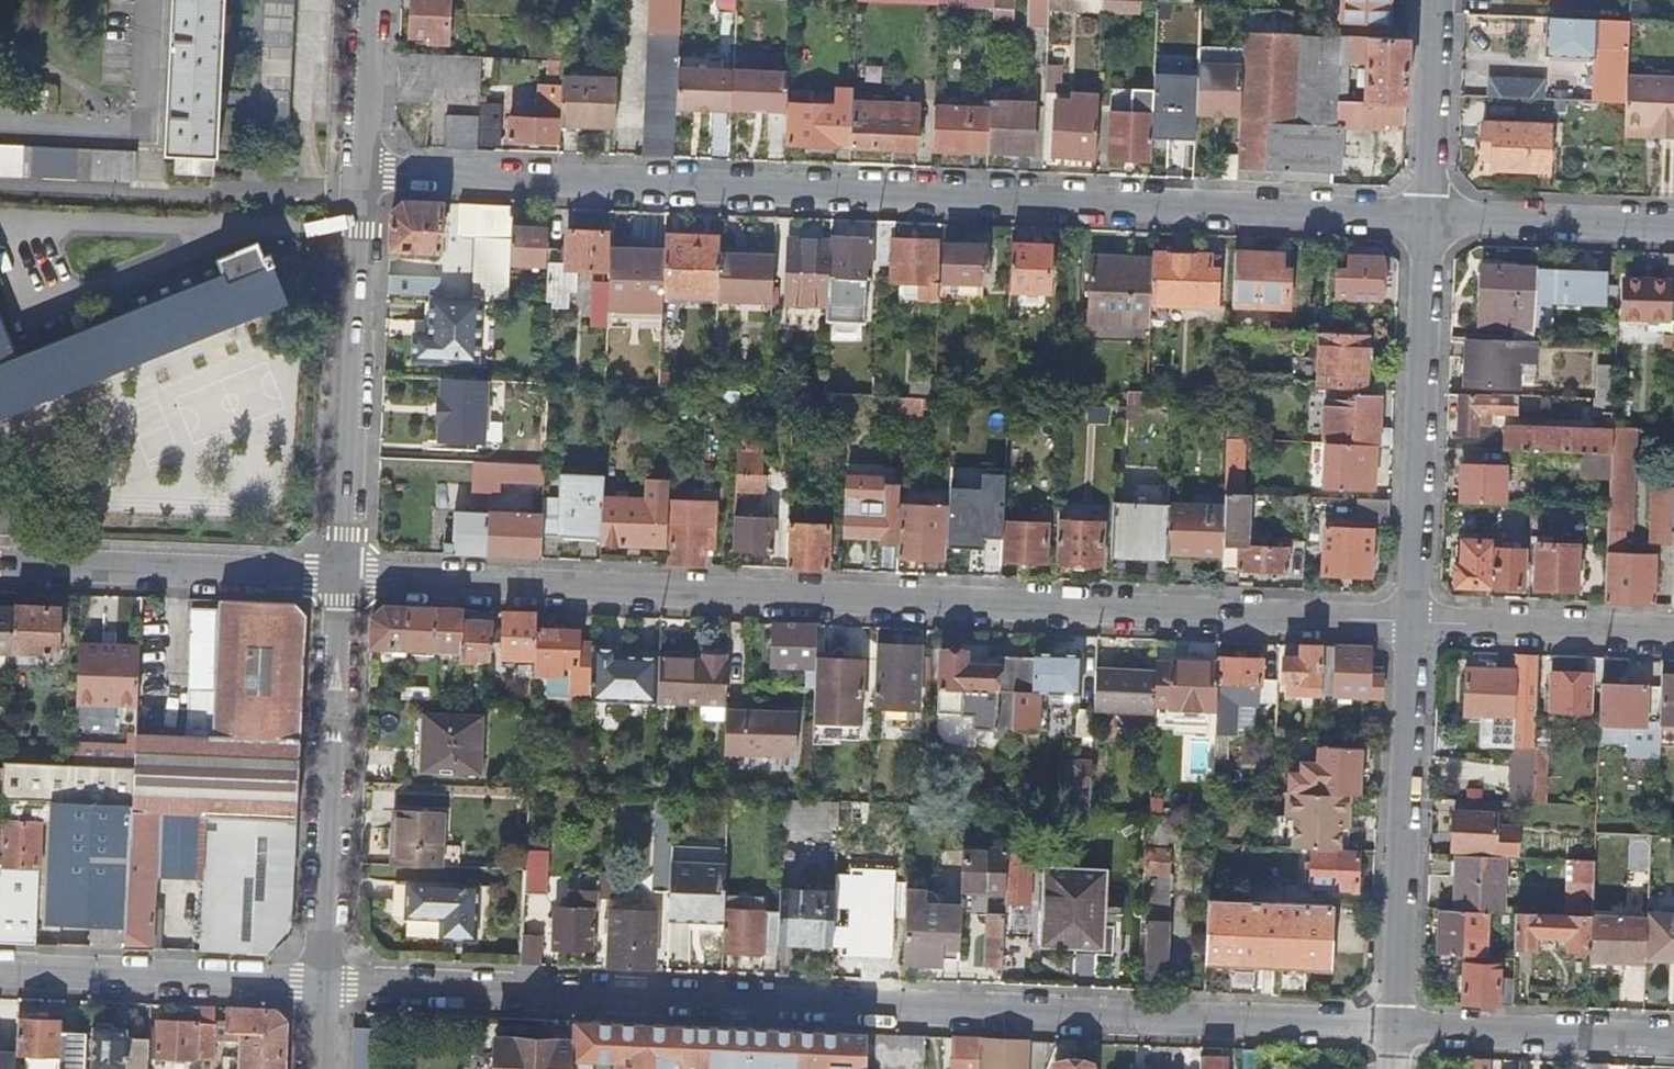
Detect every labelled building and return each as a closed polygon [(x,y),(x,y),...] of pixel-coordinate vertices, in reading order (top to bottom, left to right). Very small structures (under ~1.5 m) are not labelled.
[(181,154),(214,155),(220,156),(227,0),(175,0),(168,153),(181,154)] [(263,121),(290,122),(294,122),(300,0),(269,0),(263,121)] [(412,30),(432,31),(432,37),(448,37),(450,0),(413,0),(412,30)] [(677,109),(679,68),(681,0),(652,0),(646,157),(675,158),(677,109)] [(735,13),(735,0),(720,0),(719,12),(735,13)] [(994,9),(994,2),(994,0),(939,0),(939,7),(994,9)] [(1048,9),(1049,0),(1027,0),(1026,28),(1048,29),(1048,9)] [(1103,0),(1049,0),(1048,9),(1103,11),(1103,0)] [(1139,1),(1105,0),(1103,0),(1103,11),(1139,13),(1139,1)] [(1392,0),(1344,0),(1342,24),(1391,26),(1392,0)] [(994,2),(994,9),(993,18),(1015,19),(1015,2),(994,2)] [(1200,54),(1202,4),(1172,3),(1158,2),(1156,46),(1159,46),(1158,53),(1200,54)] [(1246,11),(1245,33),(1292,35),(1293,12),(1246,11)] [(1627,104),(1628,77),(1630,21),(1547,18),(1545,57),(1605,59),(1604,103),(1627,104)] [(1348,63),(1348,37),(1292,35),(1245,33),(1244,66),(1242,116),(1240,161),(1239,169),(1333,172),(1335,143),(1335,119),(1338,119),(1338,102),(1341,102),(1341,94),(1347,94),(1347,89),(1348,63)] [(1384,123),(1406,124),(1410,40),(1348,37),(1348,63),(1367,63),(1366,89),(1347,89),(1347,94),(1341,94),(1341,102),(1338,102),(1338,119),(1338,120),(1384,123)] [(549,59),(564,60),(565,47),(531,46),(531,59),(549,59)] [(482,57),(399,54),(397,103),(431,104),(431,87),(481,88),(482,57)] [(560,142),(561,127),(563,78),(564,60),(549,59),(548,82),(541,82),(540,113),(530,112),(530,118),(510,118),(509,140),(560,142)] [(1060,61),(1046,60),(1045,95),(1059,95),(1060,61)] [(1348,63),(1347,89),(1366,89),(1367,63),(1348,63)] [(1244,66),(1199,65),(1198,98),(1197,115),(1242,116),(1244,66)] [(733,71),(679,68),(677,109),(731,111),(731,110),(733,71)] [(733,71),(731,110),(787,113),(787,105),(788,91),(788,72),(733,70),(733,71)] [(1627,104),(1626,125),(1654,126),(1654,138),(1673,139),(1673,78),(1628,77),(1627,104)] [(561,127),(616,128),(617,80),(563,78),(561,127)] [(1490,80),(1489,99),(1544,101),(1545,82),(1490,80)] [(789,105),(788,146),(836,147),(836,142),(852,142),(853,103),(853,91),(837,90),(836,107),(812,106),(789,105)] [(813,92),(788,91),(787,105),(789,105),(812,106),(813,92)] [(1110,160),(1151,161),(1154,92),(1134,91),(1134,114),(1112,113),(1110,160)] [(1074,100),(1099,101),(1099,96),(1071,95),(1071,102),(1054,102),(1053,121),(1057,121),(1057,105),(1074,106),(1074,100)] [(1179,168),(1195,168),(1197,123),(1197,115),(1198,98),(1181,97),(1179,168)] [(480,117),(479,150),(495,151),(496,146),(499,146),(500,104),(486,104),(486,98),(480,98),(480,117)] [(990,100),(990,110),(988,153),(1031,154),(1033,101),(990,100)] [(1053,121),(1052,157),(1096,158),(1099,101),(1074,100),(1074,106),(1057,105),(1057,121),(1053,121)] [(853,103),(852,142),(851,148),(917,150),(918,105),(853,103)] [(934,151),(988,153),(990,110),(936,107),(934,151)] [(445,149),(479,150),(480,117),(446,116),(445,149)] [(1338,120),(1338,119),(1335,119),(1335,143),(1344,143),(1345,126),(1384,128),(1384,123),(1338,120)] [(1552,126),(1483,123),(1482,160),(1492,160),(1492,170),(1550,172),(1552,126)] [(0,147),(0,179),(137,186),(139,154),(0,147)] [(213,175),(214,155),(181,154),(180,173),(213,175)] [(1239,169),(1240,161),(1227,160),(1226,181),(1239,181),(1239,169)] [(440,254),(442,203),(404,202),(392,213),(390,252),(440,254)] [(472,298),(478,299),(508,300),(509,264),(511,227),(512,206),(458,204),(457,233),(462,238),(475,239),(472,298)] [(665,236),(666,213),(648,212),(646,244),(665,244),(665,236)] [(894,222),(879,221),(878,262),(891,263),(890,281),(904,281),(903,298),(938,300),(939,264),(936,264),(937,240),(894,239),(894,222)] [(514,227),(511,227),(509,264),(544,265),(545,229),(531,229),(531,224),(514,223),(514,227)] [(548,263),(546,302),(552,302),(551,306),(567,306),(568,292),(576,292),(577,270),(605,271),(606,233),(567,231),(566,263),(548,263)] [(718,293),(720,252),(720,238),(665,236),(665,244),(663,290),(718,293)] [(830,237),(829,241),(827,293),(851,294),(851,278),(870,279),(872,239),(830,237)] [(827,304),(827,293),(829,241),(788,239),(786,302),(827,304)] [(943,281),(946,281),(983,283),(985,245),(944,243),(943,281)] [(1050,245),(1011,243),(1009,290),(1048,292),(1050,245)] [(2,422),(47,404),(48,407),(71,398),(70,395),(292,308),(278,272),(283,270),(278,258),(273,260),(267,244),(133,296),(139,313),(21,360),(0,307),(0,417),(2,422)] [(1347,271),(1336,271),(1335,298),(1380,300),(1381,259),(1366,258),(1366,250),(1351,249),(1351,257),(1348,257),(1347,271)] [(735,253),(720,252),(718,293),(718,300),(772,302),(774,255),(749,254),(735,253)] [(1281,255),(1234,253),(1232,307),(1287,309),(1289,271),(1281,271),(1281,255)] [(1673,320),(1673,254),(1664,253),(1663,280),(1624,279),(1622,318),(1673,320)] [(1152,255),(1152,260),(1150,304),(1167,305),(1216,307),(1218,258),(1152,255)] [(1111,322),(1149,324),(1150,304),(1152,260),(1128,259),(1127,264),(1115,264),(1115,258),(1092,257),(1090,310),(1111,311),(1111,322)] [(1533,342),(1535,301),(1536,273),(1536,270),(1482,268),(1479,326),(1514,327),(1514,341),(1533,342)] [(1604,276),(1536,273),(1535,301),(1602,304),(1604,276)] [(389,277),(388,295),(425,296),(426,279),(389,277)] [(983,299),(983,283),(946,281),(945,298),(983,299)] [(592,328),(607,328),(608,304),(608,283),(594,282),(592,328)] [(1009,290),(1008,310),(1042,312),(1047,306),(1048,292),(1009,290)] [(478,302),(478,299),(472,298),(434,297),(434,301),(430,301),(429,336),(413,335),(412,363),(477,366),(480,303),(478,302)] [(607,328),(604,386),(606,386),(625,387),(629,305),(608,304),(607,328)] [(1150,304),(1149,324),(1149,326),(1166,327),(1167,305),(1150,304)] [(1319,333),(1317,388),(1366,390),(1368,335),(1319,333)] [(1533,342),(1514,341),(1467,340),(1465,385),(1518,387),(1519,361),(1536,362),(1537,342),(1533,342)] [(680,350),(680,360),(697,361),(698,351),(680,350)] [(680,360),(660,359),(659,382),(696,384),(697,361),(680,360)] [(1603,399),(1613,399),(1614,367),(1599,367),(1598,399),(1603,399)] [(485,445),(488,382),(441,380),(440,397),(437,397),(436,424),(439,425),(438,443),(485,445)] [(910,399),(926,399),(934,400),(935,387),(935,384),(910,382),(910,399)] [(1517,396),(1449,394),(1448,412),(1459,412),(1458,436),(1477,437),(1478,413),(1516,414),(1517,396)] [(822,429),(848,430),(849,396),(823,395),(822,429)] [(1322,444),(1325,444),(1374,446),(1392,446),(1393,430),(1378,429),(1379,396),(1357,395),(1356,404),(1324,403),(1322,444)] [(904,420),(904,398),(891,398),(889,436),(903,436),(904,420)] [(925,421),(926,399),(910,399),(904,398),(904,420),(925,421)] [(1602,413),(1613,413),(1613,399),(1603,399),(1602,413)] [(1246,421),(1227,420),(1227,440),(1245,441),(1246,421)] [(1583,454),(1611,455),(1612,433),(1505,428),(1504,451),(1583,454)] [(1610,477),(1605,603),(1655,605),(1656,556),(1613,554),(1613,548),(1618,548),(1619,530),(1630,531),(1634,455),(1662,456),(1663,430),(1612,428),(1612,433),(1611,455),(1610,477)] [(760,439),(738,438),(737,456),(758,457),(759,457),(760,439)] [(1227,440),(1225,494),(1243,495),(1245,441),(1227,440)] [(1373,490),(1374,446),(1325,444),(1324,488),(1373,490)] [(1582,476),(1610,477),(1611,455),(1583,454),(1582,476)] [(757,475),(758,457),(737,456),(736,492),(766,493),(767,476),(757,475)] [(502,481),(544,483),(545,466),(474,463),(473,495),(501,496),(502,481)] [(1463,465),(1461,504),(1494,505),(1504,506),(1506,467),(1463,465)] [(544,499),(543,516),(542,537),(601,539),(602,499),(603,476),(561,474),(560,499),(544,499)] [(602,499),(601,539),(601,545),(666,548),(669,482),(645,481),(644,500),(602,499)] [(1673,523),(1673,490),(1654,489),(1652,542),(1673,543),(1673,529),(1673,523)] [(1224,507),(1222,554),(1222,571),(1287,573),(1288,549),(1265,548),(1265,540),(1248,539),(1245,539),(1246,521),(1247,495),(1243,495),(1225,494),(1224,507)] [(1357,517),(1389,518),(1390,500),(1358,499),(1357,517)] [(673,503),(670,565),(704,566),(704,550),(715,551),(717,505),(673,503)] [(942,536),(949,536),(950,507),(900,505),(898,558),(941,560),(942,536)] [(1112,556),(1167,558),(1168,552),(1169,507),(1114,505),(1112,556)] [(1224,507),(1169,505),(1169,507),(1168,552),(1222,554),(1224,507)] [(959,546),(1002,548),(1003,524),(1004,509),(960,507),(959,546)] [(790,508),(788,570),(827,571),(830,510),(790,508)] [(445,544),(445,556),(485,557),(485,556),(487,556),(487,557),(541,560),(542,537),(543,516),(455,512),(454,545),(445,544)] [(758,519),(735,518),(734,550),(773,552),(774,519),(770,519),(770,512),(758,512),(758,519)] [(1103,525),(1058,523),(1057,563),(1102,565),(1103,525)] [(1334,523),(1334,529),(1326,529),(1324,575),(1370,577),(1371,530),(1362,530),(1362,524),(1334,523)] [(1003,524),(1002,548),(1002,561),(1046,563),(1048,526),(1003,524)] [(1491,587),(1492,549),(1493,543),(1463,541),(1462,566),(1457,566),(1456,586),(1491,587)] [(1513,550),(1492,549),(1491,587),(1523,589),(1525,550),(1519,550),(1520,544),(1513,544),(1513,550)] [(1538,544),(1536,589),(1577,591),(1579,545),(1538,544)] [(220,600),(214,737),(302,740),(307,616),(295,603),(220,600)] [(60,607),(14,605),(14,608),(12,652),(58,654),(60,607)] [(12,652),(14,608),(0,608),(0,652),(12,652)] [(408,609),(385,608),(373,620),(371,649),(407,650),(408,609)] [(407,650),(434,651),(436,610),(408,609),(407,650)] [(463,623),(463,611),(436,610),(434,651),(461,652),(463,623)] [(537,631),(538,614),(505,613),(503,658),(536,660),(537,631)] [(463,623),(461,652),(461,662),(475,662),(475,655),(480,650),(492,651),(493,625),(463,623)] [(816,658),(817,625),(774,624),(773,667),(806,668),(806,687),(815,687),(816,658)] [(537,631),(536,660),(535,675),(571,677),(570,698),(589,699),(591,645),(580,645),(581,633),(537,631)] [(76,701),(137,703),(140,645),(114,644),(114,647),(103,646),(103,644),(78,643),(76,701)] [(1300,694),(1321,695),(1323,646),(1285,644),(1283,682),(1286,683),(1300,683),(1300,690),(1300,694)] [(921,647),(877,645),(874,707),(918,709),(921,647)] [(1335,695),(1337,647),(1323,646),(1321,695),(1335,695)] [(1335,695),(1382,697),(1382,676),(1370,675),(1371,648),(1337,647),(1335,695)] [(591,699),(658,702),(660,658),(617,656),(617,650),(593,649),(591,699)] [(1011,741),(1011,736),(1013,691),(1034,692),(1035,658),(998,656),(997,665),(967,664),(968,654),(942,652),(940,714),(976,716),(975,730),(996,731),(995,740),(1011,741)] [(660,702),(726,705),(728,655),(702,654),(701,660),(661,658),(660,702)] [(1532,803),(1534,748),(1538,656),(1516,655),(1516,671),(1466,669),(1464,718),(1483,718),(1482,746),(1513,747),(1511,802),(1532,803)] [(1035,656),(1035,658),(1034,692),(1013,691),(1011,736),(1038,738),(1040,692),(1066,694),(1073,694),(1073,700),(1080,700),(1081,658),(1035,656)] [(862,661),(816,658),(815,687),(813,739),(859,741),(862,661)] [(1601,685),(1602,658),(1587,658),(1586,674),(1552,672),(1551,712),(1590,713),(1591,685),(1601,685)] [(1219,663),(1217,708),(1216,736),(1230,736),(1231,701),(1260,703),(1261,685),(1262,685),(1263,661),(1219,659),(1219,663)] [(1157,661),(1156,674),(1155,702),(1169,703),(1169,705),(1217,708),(1219,663),(1172,660),(1171,662),(1157,661)] [(1601,685),(1599,741),(1627,742),(1626,757),(1659,758),(1660,730),(1661,723),(1662,676),(1663,661),(1646,660),(1645,687),(1601,685)] [(1094,709),(1155,712),(1155,702),(1156,674),(1096,671),(1094,709)] [(1661,723),(1660,730),(1673,731),(1673,676),(1662,676),(1661,723)] [(403,702),(432,703),(433,689),(404,688),(403,702)] [(742,706),(726,705),(724,754),(795,757),(797,714),(742,711),(742,706)] [(482,720),(424,718),(422,770),(480,772),(482,720)] [(135,744),(136,735),(136,731),(127,730),(127,744),(135,744)] [(302,740),(214,737),(211,738),(136,735),(135,744),(134,767),(126,948),(153,949),(157,875),(160,814),(208,816),(298,821),(302,740)] [(1230,736),(1216,736),(1215,762),(1228,762),(1230,736)] [(1210,776),(1212,739),(1191,738),(1189,775),(1210,776)] [(73,764),(134,767),(135,744),(127,744),(74,742),(73,764)] [(1288,772),(1287,793),(1351,796),(1361,796),(1363,749),(1318,748),(1318,763),(1301,763),(1301,773),(1288,772)] [(1547,748),(1534,748),(1532,803),(1545,804),(1547,748)] [(1065,811),(1090,812),(1092,761),(1067,760),(1065,811)] [(126,948),(134,767),(73,764),(8,761),(4,761),(4,767),(3,784),(2,817),(52,819),(48,924),(92,926),(91,947),(126,948)] [(1295,817),(1295,820),(1341,822),(1342,817),(1350,818),(1351,796),(1287,793),(1287,817),(1295,817)] [(672,863),(675,795),(657,794),(654,891),(671,892),(672,863)] [(839,822),(839,801),(784,799),(783,829),(828,831),(828,821),(839,822)] [(397,811),(395,866),(442,868),(444,813),(397,811)] [(1495,856),(1506,857),(1517,857),(1518,832),(1495,831),(1496,813),(1454,812),(1453,851),(1495,853),(1495,856)] [(205,878),(208,816),(160,814),(157,875),(205,878)] [(208,816),(205,878),(201,951),(271,954),(292,937),(298,821),(208,816)] [(1295,820),(1294,848),(1313,849),(1340,850),(1341,828),(1341,822),(1295,820)] [(0,866),(0,888),(9,888),(9,867),(39,868),(41,824),(5,823),(3,866),(0,866)] [(548,840),(528,839),(527,852),(547,853),(548,840)] [(1358,891),(1359,851),(1340,850),(1313,849),(1311,889),(1358,891)] [(1168,874),(1169,851),(1145,850),(1144,873),(1168,874)] [(962,890),(1006,892),(1006,874),(1007,853),(964,851),(962,890)] [(1601,884),(1618,884),(1624,885),(1641,885),(1642,853),(1603,851),(1601,884)] [(527,852),(525,895),(546,895),(547,853),(527,852)] [(858,855),(837,854),(836,894),(835,904),(856,905),(858,855)] [(1506,857),(1495,856),(1459,855),(1456,909),(1503,912),(1506,857)] [(1593,913),(1595,861),(1574,860),(1573,881),(1568,881),(1567,912),(1593,913)] [(670,921),(725,924),(725,910),(727,865),(672,863),(671,892),(670,921)] [(1102,925),(1104,872),(1047,870),(1044,944),(1076,945),(1076,952),(1113,954),(1114,925),(1102,925)] [(613,871),(600,871),(599,893),(598,899),(612,899),(613,871)] [(1144,873),(1142,915),(1148,915),(1148,922),(1169,923),(1171,874),(1168,874),(1144,873)] [(1006,874),(1006,892),(1005,904),(1030,905),(1032,875),(1006,874)] [(8,943),(35,945),(37,881),(10,880),(8,943)] [(478,887),(408,884),(407,919),(442,921),(441,940),(476,942),(478,887)] [(1257,885),(1257,902),(1283,903),(1283,887),(1257,885)] [(593,911),(598,911),(598,899),(599,893),(572,891),(571,908),(556,908),(555,918),(555,925),(554,949),(591,950),(593,911)] [(907,898),(904,959),(904,963),(935,964),(935,959),(959,960),(961,907),(945,906),(945,916),(925,915),(926,892),(907,891),(907,898)] [(836,894),(780,892),(780,912),(778,944),(834,946),(834,935),(835,904),(836,894)] [(890,958),(904,959),(907,898),(891,898),(890,958)] [(1257,902),(1209,900),(1205,992),(1258,994),(1259,964),(1279,965),(1278,995),(1305,996),(1306,966),(1328,967),(1330,904),(1283,903),(1257,902)] [(608,968),(632,969),(634,911),(611,910),(608,968)] [(725,910),(725,924),(724,952),(778,955),(778,944),(780,912),(725,910)] [(634,911),(632,969),(655,970),(657,912),(634,911)] [(1488,912),(1440,911),(1438,954),(1486,956),(1488,912)] [(1591,951),(1593,917),(1593,915),(1516,912),(1514,948),(1535,948),(1535,937),(1555,937),(1555,949),(1591,951)] [(1648,912),(1647,919),(1646,960),(1665,960),(1665,955),(1673,956),(1673,913),(1648,912)] [(987,968),(1002,969),(1005,916),(990,915),(987,968)] [(1612,959),(1646,960),(1647,919),(1593,917),(1591,951),(1612,951),(1612,959)] [(844,935),(834,935),(834,946),(834,953),(884,955),(886,920),(845,918),(844,935)] [(1169,923),(1148,922),(1145,979),(1167,980),(1169,923)] [(540,936),(523,936),(522,965),(539,966),(540,936)] [(1463,1003),(1512,1005),(1513,978),(1499,978),(1500,966),(1464,965),(1463,1003)] [(150,1027),(150,1038),(149,1057),(214,1060),(215,1024),(213,1024),(214,1007),(199,1007),(198,1023),(158,1021),(158,1027),(150,1027)] [(277,1010),(229,1008),(228,1041),(240,1042),(239,1068),(287,1068),(288,1024),(277,1010)] [(87,1034),(58,1033),(59,1021),(18,1019),(17,1053),(57,1055),(57,1068),(60,1068),(85,1068),(87,1034)] [(868,1034),(574,1022),(574,1041),(573,1062),(617,1063),(617,1068),(867,1068),(868,1034)] [(149,1057),(150,1038),(118,1037),(118,1028),(113,1028),(114,1024),(97,1023),(97,1028),(94,1028),(92,1068),(149,1068),(149,1057)] [(354,1028),(352,1068),(386,1068),(387,1030),(354,1028)] [(981,1038),(934,1037),(933,1068),(979,1068),(981,1038)] [(573,1062),(574,1041),(497,1038),(496,1068),(573,1068),(573,1062)] [(1027,1040),(984,1039),(983,1068),(1026,1068),(1027,1040)] [(1257,1050),(1243,1049),(1243,1068),(1257,1068),(1257,1050)] [(17,1053),(0,1053),(0,1068),(16,1068),(17,1053)] [(1202,1057),(1202,1068),(1226,1068),(1226,1058),(1202,1057)] [(1487,1059),(1472,1058),(1472,1068),(1487,1068),(1487,1059)]
